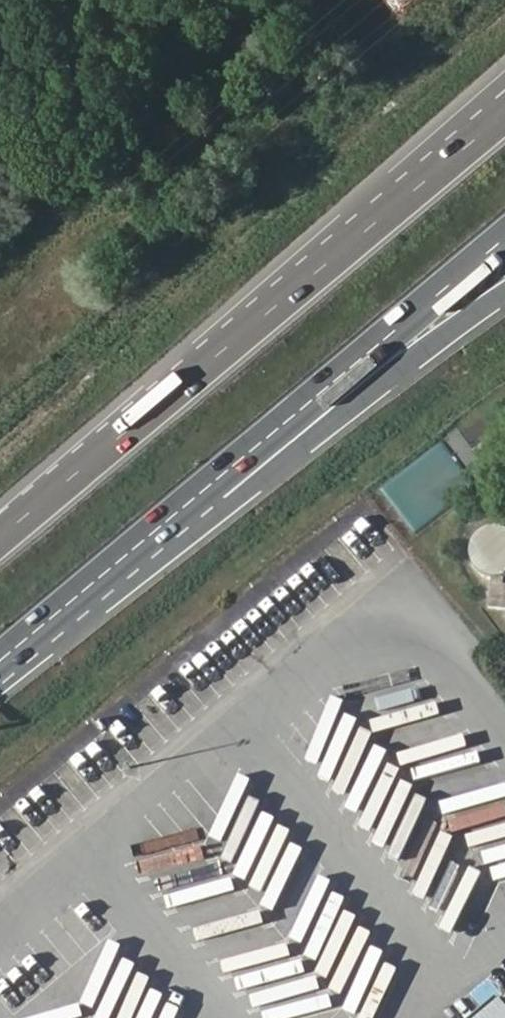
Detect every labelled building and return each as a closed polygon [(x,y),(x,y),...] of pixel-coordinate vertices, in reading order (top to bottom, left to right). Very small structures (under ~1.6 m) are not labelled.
[(464,542),(488,574),(504,561),(504,530),(496,518),(464,542)] [(499,998),(475,1017),(504,1017),(504,1005),(499,998)]
